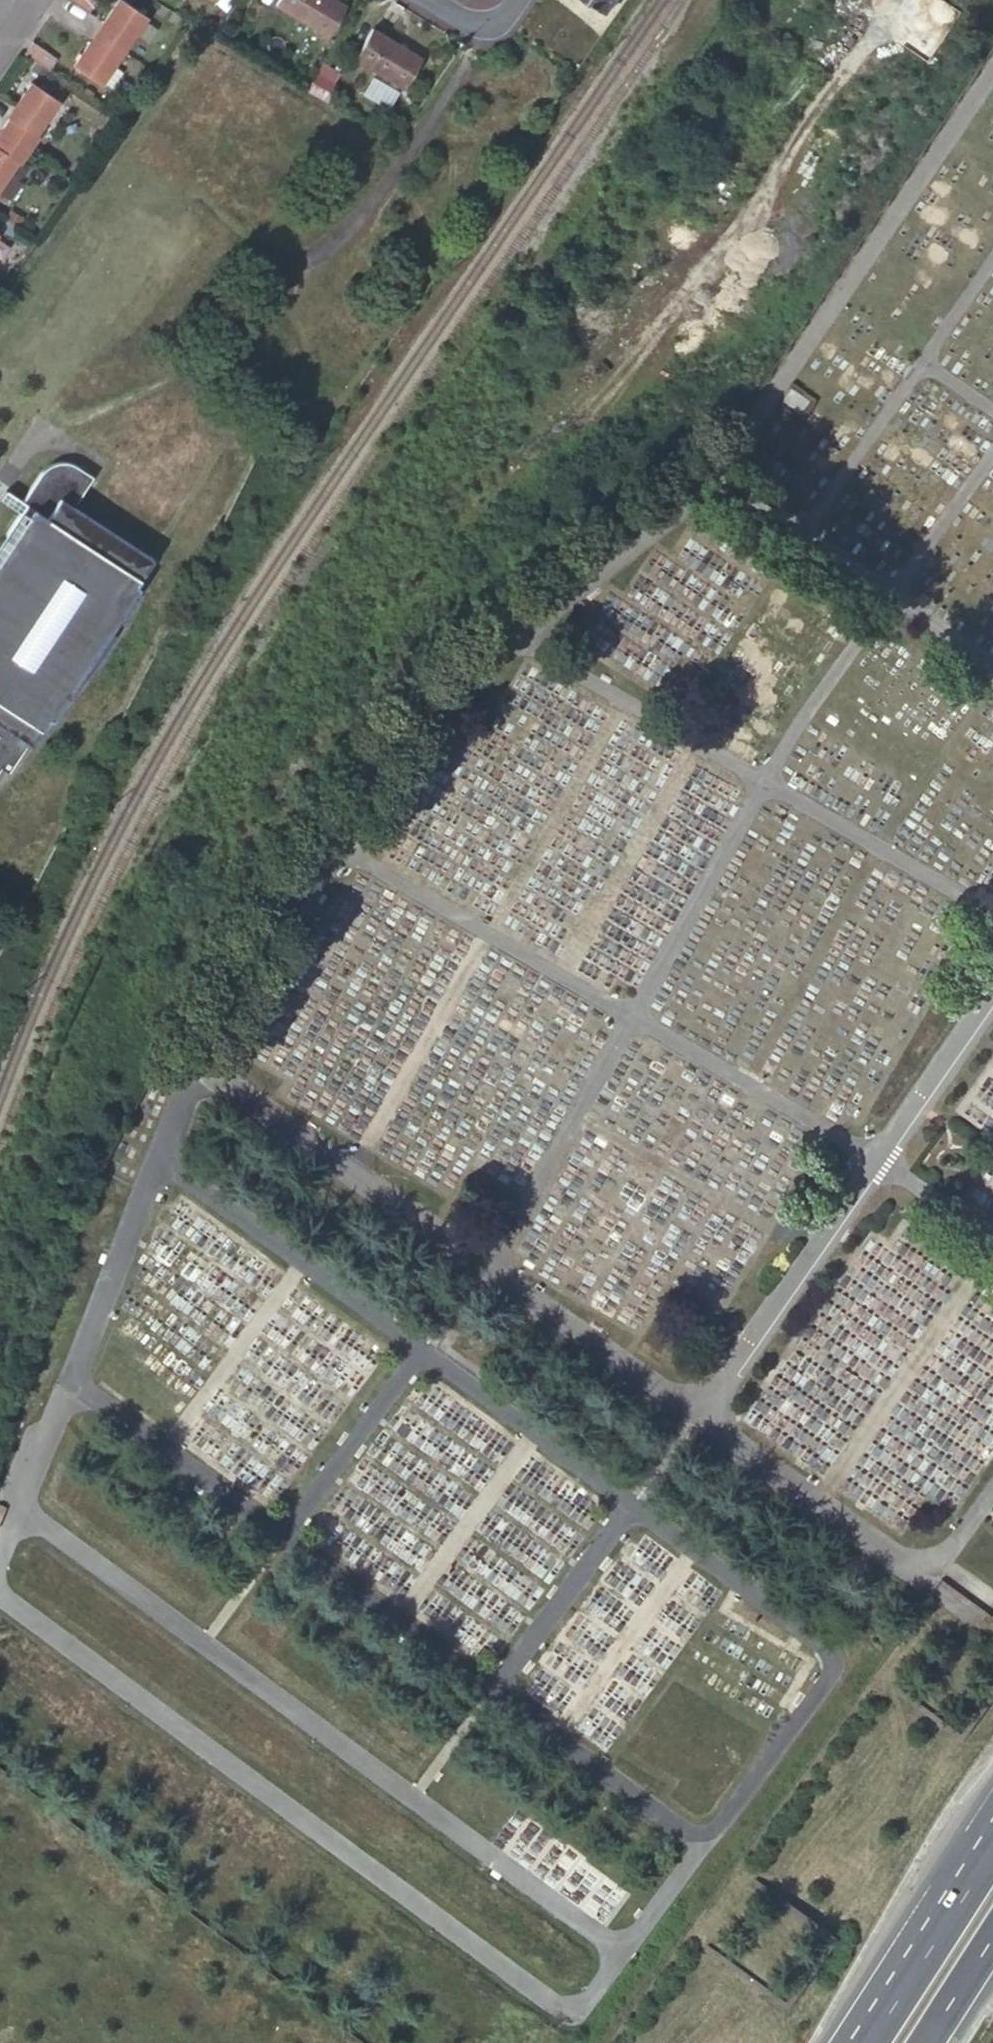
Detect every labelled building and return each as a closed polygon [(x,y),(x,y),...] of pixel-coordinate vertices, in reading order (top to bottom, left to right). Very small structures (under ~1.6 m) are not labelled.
[(97,0),(71,0),(89,13),(98,1),(97,0)] [(146,15),(124,0),(119,0),(103,22),(108,25),(95,44),(91,41),(74,66),(100,83),(102,81),(112,66),(146,15)] [(276,6),(310,27),(327,0),(279,0),(276,6)] [(608,14),(617,0),(588,0),(608,14)] [(421,59),(372,30),(354,60),(403,89),(421,59)] [(58,59),(33,42),(25,54),(50,71),(58,59)] [(112,66),(102,81),(112,88),(122,73),(112,66)] [(360,91),(388,105),(396,89),(368,75),(360,91)] [(80,115),(54,97),(38,122),(42,125),(36,134),(34,133),(16,161),(17,162),(11,171),(7,168),(0,178),(0,200),(16,211),(39,177),(41,179),(60,151),(57,150),(80,115)] [(95,478),(72,463),(68,461),(64,461),(61,460),(58,461),(56,461),(53,461),(51,463),(47,465),(44,468),(42,471),(31,487),(22,500),(6,490),(5,491),(7,492),(2,499),(21,511),(6,534),(2,537),(0,539),(0,774),(4,767),(11,772),(31,742),(32,743),(49,717),(53,720),(82,675),(88,678),(117,635),(111,632),(140,587),(137,585),(154,559),(76,506),(95,478)]
